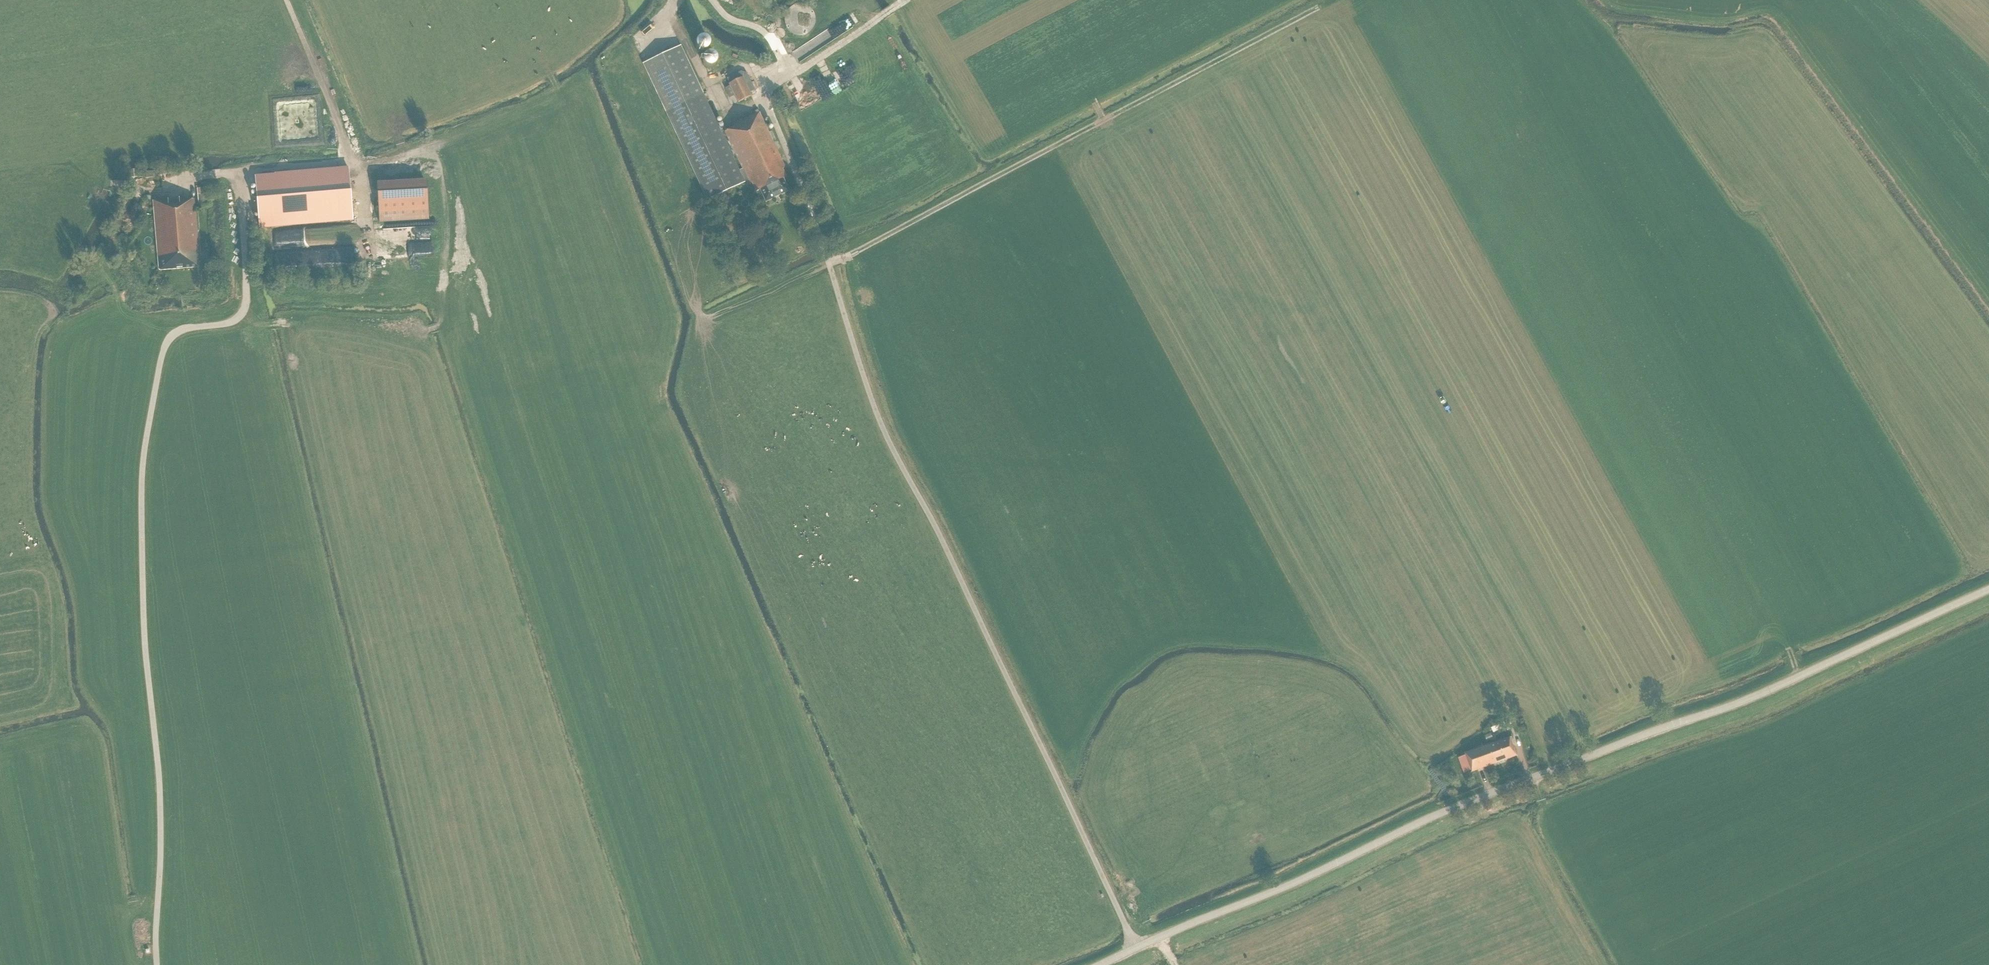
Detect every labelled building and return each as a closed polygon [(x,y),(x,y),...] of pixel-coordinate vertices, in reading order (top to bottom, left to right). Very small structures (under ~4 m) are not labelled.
[(784,18),(784,20),(784,22),(784,23),(785,25),(785,26),(786,28),(787,29),(788,31),(789,32),(790,33),(792,34),(793,34),(795,35),(796,35),(798,36),(799,36),(801,36),(803,35),(804,35),(806,34),(807,34),(809,33),(810,32),(811,31),(812,29),(813,28),(814,26),(814,25),(815,23),(815,22),(815,20),(815,18),(815,17),(814,15),(814,14),(813,12),(812,11),(811,10),(810,8),(809,7),(807,7),(806,6),(804,5),(803,5),(801,4),(799,4),(798,4),(796,5),(795,5),(793,6),(792,6),(790,7),(789,8),(788,10),(787,11),(786,12),(785,14),(785,15),(784,17),(784,18)] [(708,49),(709,46),(709,44),(708,41),(706,40),(704,39),(701,38),(699,39),(697,41),(695,43),(695,45),(696,48),(697,50),(699,52),(701,52),(704,53),(706,51),(708,49)] [(739,171),(703,94),(680,46),(642,64),(665,112),(667,111),(708,199),(748,181),(749,185),(752,184),(756,192),(759,191),(765,203),(788,192),(782,180),(786,178),(782,170),(785,168),(760,113),(734,125),(735,127),(725,132),(742,169),(739,171)] [(716,64),(716,61),(716,58),(714,56),(712,55),(710,54),(707,54),(704,56),(703,59),(702,61),(703,65),(705,67),(708,68),(712,68),(714,67),(716,64)] [(726,78),(729,84),(730,86),(724,88),(729,98),(735,96),(738,103),(752,96),(750,92),(754,90),(747,73),(740,71),(726,78)] [(129,178),(143,177),(142,169),(129,170),(129,178)] [(348,169),(256,177),(260,227),(352,219),(348,169)] [(429,219),(427,185),(427,180),(376,183),(377,188),(379,222),(429,219)] [(199,206),(209,205),(208,188),(197,188),(199,206)] [(159,270),(199,267),(197,246),(198,246),(195,199),(184,200),(184,198),(159,200),(158,193),(146,194),(146,200),(151,201),(154,200),(159,270)] [(304,269),(305,254),(276,253),(275,268),(304,269)] [(1517,756),(1512,741),(1514,740),(1512,737),(1510,738),(1466,754),(1473,772),(1517,756)]
